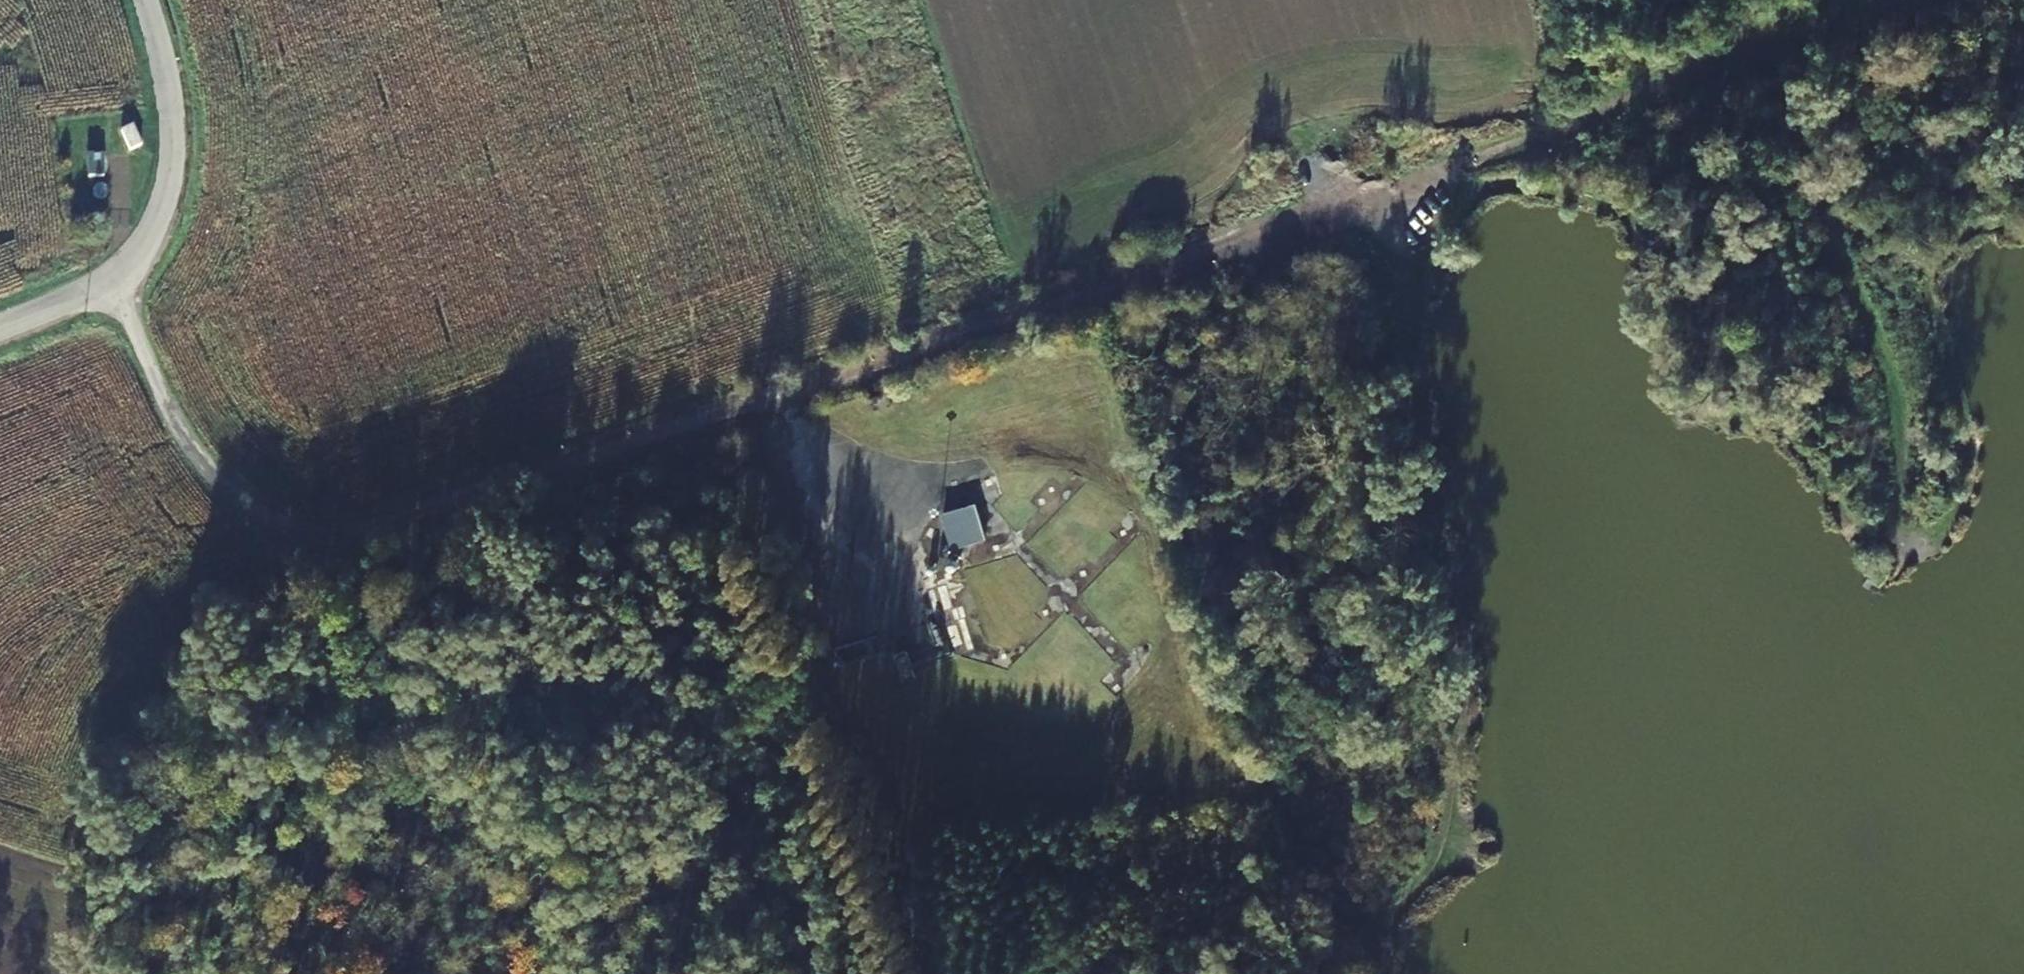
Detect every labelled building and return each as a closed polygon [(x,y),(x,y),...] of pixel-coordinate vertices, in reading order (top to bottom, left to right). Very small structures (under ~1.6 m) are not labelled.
[(130,127),(120,132),(129,151),(138,146),(130,127)] [(124,184),(105,142),(91,148),(111,190),(124,184)] [(702,483),(701,470),(684,472),(685,484),(702,483)] [(941,511),(954,546),(987,534),(974,499),(941,511)]
